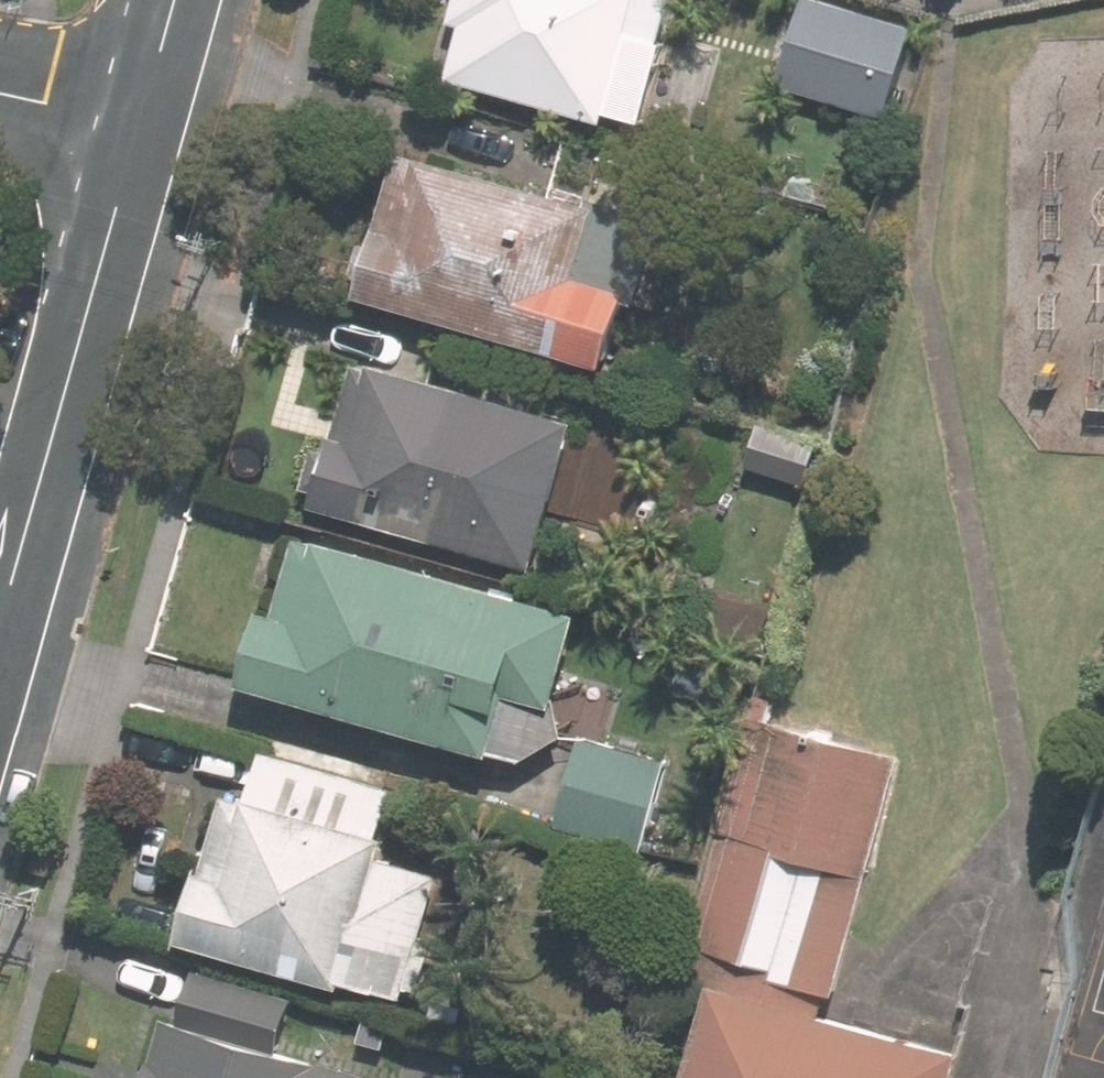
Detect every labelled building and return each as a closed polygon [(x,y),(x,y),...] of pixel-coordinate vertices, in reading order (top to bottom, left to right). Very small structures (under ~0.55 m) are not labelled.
[(460,17),(472,19),(456,73),(606,115),(630,27),(661,36),(671,0),(465,0),(460,17)] [(912,26),(818,0),(809,0),(786,87),(887,115),(912,26)] [(405,156),(367,293),(608,361),(628,294),(573,278),(593,210),(405,156)] [(321,500),(531,559),(570,422),(361,363),(335,457),(321,453),(313,482),(325,485),(321,500)] [(577,616),(308,541),(285,620),(271,617),(253,680),(492,748),(511,683),(555,695),(577,616)] [(775,624),(694,602),(687,629),(766,652),(775,624)] [(681,671),(680,671),(725,742),(729,741),(735,736),(740,731),(744,725),(748,718),(750,710),(750,704),(750,696),(747,689),(745,682),(740,676),(735,671),(729,667),(723,664),(715,662),(707,661),(701,662),(693,664),(686,667),(681,671)] [(894,760),(748,720),(686,940),(698,942),(681,1006),(722,1018),(705,1077),(958,1077),(964,1058),(819,1013),(827,989),(837,992),(894,760)] [(667,764),(584,740),(560,827),(642,850),(667,764)] [(399,790),(266,754),(251,804),(235,800),(214,872),(205,870),(185,939),(343,983),(344,978),(402,994),(406,981),(420,986),(431,947),(417,944),(435,880),(378,865),(399,790)] [(689,825),(661,818),(653,853),(679,860),(689,825)] [(464,1006),(438,999),(432,1024),(457,1031),(464,1006)] [(320,1066),(201,1031),(188,1073),(156,1064),(152,1077),(317,1077),(320,1066)]
